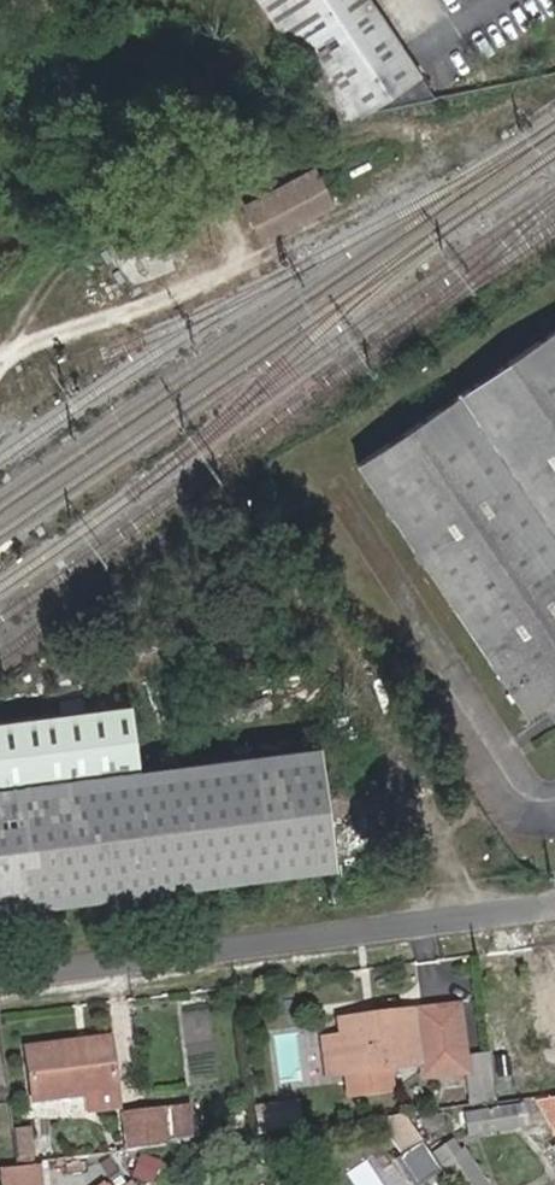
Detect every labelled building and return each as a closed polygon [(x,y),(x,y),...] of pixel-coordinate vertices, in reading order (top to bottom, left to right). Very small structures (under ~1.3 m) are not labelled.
[(435,95),(371,0),(260,0),(338,115),(425,99),(433,97),(435,95)] [(249,204),(266,239),(332,204),(315,168),(249,204)] [(164,249),(191,240),(181,209),(154,220),(164,249)] [(356,464),(527,714),(554,695),(554,330),(356,464)] [(335,868),(319,745),(143,769),(134,704),(0,722),(0,911),(335,868)] [(493,1053),(465,1057),(460,1013),(452,1007),(375,1017),(376,1023),(341,1028),(342,1038),(347,1074),(421,1064),(422,1069),(431,1077),(468,1072),(472,1106),(499,1102),(493,1053)] [(375,1017),(340,1022),(341,1028),(376,1023),(375,1017)] [(32,1100),(116,1089),(109,1038),(26,1048),(32,1100)] [(324,1040),(328,1077),(347,1074),(342,1038),(324,1040)] [(422,1069),(423,1078),(431,1077),(422,1069)] [(553,1101),(529,1105),(554,1142),(554,1104),(553,1101)] [(266,1134),(295,1130),(291,1105),(263,1109),(266,1134)] [(171,1138),(201,1135),(197,1106),(125,1114),(130,1151),(171,1146),(171,1138)] [(462,1135),(520,1127),(517,1107),(458,1115),(462,1135)] [(427,1127),(441,1126),(440,1121),(445,1120),(444,1114),(425,1117),(427,1127)] [(20,1156),(54,1152),(51,1123),(17,1128),(20,1156)] [(491,1184),(458,1137),(433,1153),(454,1184),(489,1184),(491,1184)] [(44,1159),(0,1165),(0,1184),(48,1184),(44,1159)]
